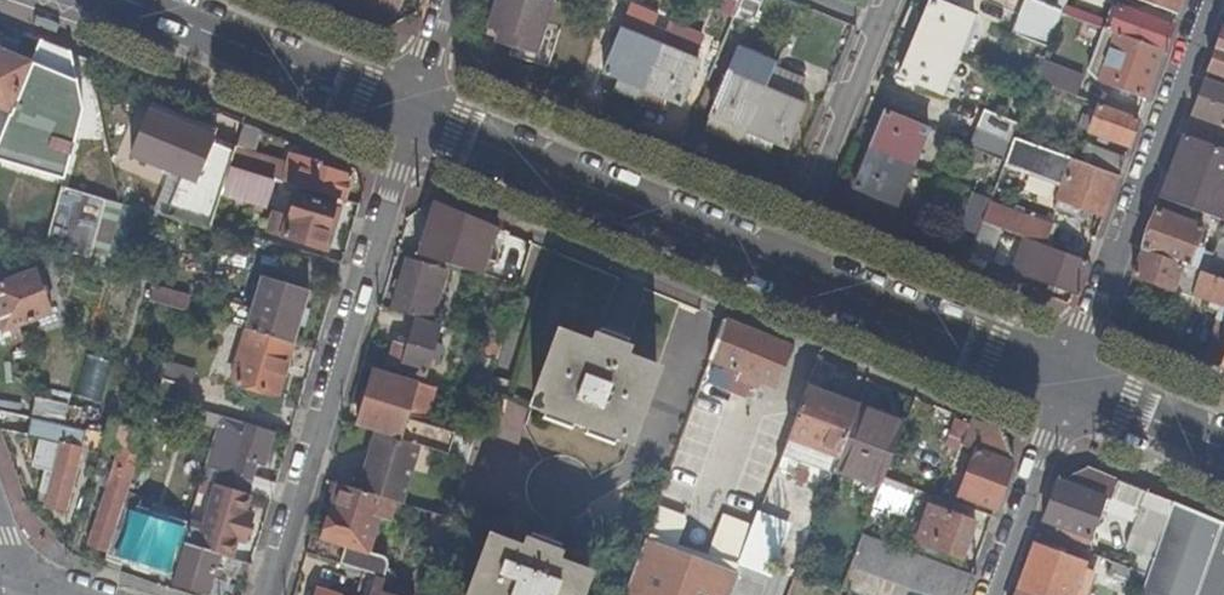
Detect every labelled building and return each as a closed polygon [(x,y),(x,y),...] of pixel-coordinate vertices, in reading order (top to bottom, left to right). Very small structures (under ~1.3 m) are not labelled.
[(350,4),(393,17),(398,0),(351,0),(350,4)] [(487,31),(498,34),(495,45),(535,57),(551,0),(497,0),(487,31)] [(740,0),(720,0),(715,11),(732,18),(740,0)] [(732,18),(751,26),(761,0),(740,0),(732,18)] [(928,0),(912,38),(955,55),(970,17),(928,0)] [(1015,15),(1051,30),(1059,11),(1032,0),(1021,0),(1015,15)] [(1175,12),(1180,0),(1143,0),(1175,12)] [(1095,26),(1099,17),(1068,2),(1063,12),(1095,26)] [(1170,26),(1117,7),(1109,30),(1113,32),(1162,48),(1170,26)] [(1051,30),(1015,15),(1008,33),(1044,47),(1051,30)] [(1221,30),(1214,49),(1223,53),(1223,31),(1221,30)] [(641,89),(658,46),(621,31),(603,73),(617,79),(612,92),(636,101),(641,89)] [(1162,48),(1113,32),(1105,53),(1096,50),(1094,55),(1104,59),(1096,80),(1110,85),(1108,91),(1113,93),(1116,87),(1126,91),(1144,97),(1162,48)] [(955,55),(912,38),(898,73),(940,91),(955,55)] [(695,60),(658,46),(641,89),(677,104),(695,60)] [(1206,70),(1223,76),(1223,53),(1214,49),(1206,70)] [(0,53),(0,110),(10,114),(30,66),(0,53)] [(1081,78),(1040,64),(1033,82),(1040,84),(1075,96),(1081,78)] [(747,132),(765,89),(727,74),(709,116),(747,132)] [(1193,114),(1223,125),(1223,86),(1203,78),(1191,113),(1193,114)] [(1033,82),(1030,88),(1037,91),(1040,84),(1033,82)] [(1125,97),(1126,91),(1116,87),(1113,93),(1125,97)] [(802,104),(765,89),(747,132),(784,147),(802,104)] [(1137,117),(1098,104),(1093,118),(1082,115),(1077,128),(1127,144),(1137,117)] [(1015,123),(981,109),(974,128),(1008,141),(1015,123)] [(882,112),(867,150),(909,167),(925,129),(882,112)] [(1193,114),(1191,119),(1223,131),(1223,125),(1193,114)] [(230,168),(235,150),(207,138),(150,115),(132,159),(178,178),(161,218),(210,231),(226,180),(230,168)] [(1191,119),(1189,118),(1188,121),(1190,122),(1186,134),(1183,133),(1183,135),(1223,150),(1223,131),(1191,119)] [(260,133),(243,126),(239,139),(256,144),(260,133)] [(1008,141),(974,128),(967,146),(1000,160),(1008,141)] [(1223,188),(1223,150),(1183,135),(1160,198),(1220,219),(1223,208),(1223,193),(1222,192),(1223,188)] [(256,144),(239,139),(235,150),(230,168),(274,182),(292,187),(344,203),(350,179),(320,170),(321,164),(286,154),(282,166),(251,157),(256,144)] [(1123,155),(1083,141),(1076,160),(1116,175),(1123,155)] [(1076,160),(1030,144),(1024,161),(1064,176),(1056,199),(1102,214),(1116,175),(1076,160)] [(909,167),(867,150),(852,186),(894,203),(909,167)] [(352,174),(321,164),(320,170),(350,179),(352,174)] [(230,168),(226,180),(270,192),(274,182),(230,168)] [(88,260),(103,202),(62,190),(46,248),(88,260)] [(988,202),(989,199),(971,192),(958,228),(975,234),(979,223),(988,202)] [(288,218),(273,214),(267,233),(320,249),(333,208),(294,197),(288,218)] [(1050,224),(988,202),(979,223),(996,229),(1023,239),(1042,245),(1050,224)] [(439,204),(425,250),(447,258),(457,228),(473,234),(477,223),(472,220),(461,214),(462,211),(439,204)] [(1201,227),(1155,210),(1141,250),(1188,266),(1193,252),(1200,255),(1208,235),(1200,231),(1201,227)] [(996,229),(979,223),(975,234),(968,253),(985,259),(996,229)] [(1002,231),(987,269),(1004,276),(1020,239),(1002,231)] [(1042,245),(1023,239),(1011,270),(1074,292),(1085,261),(1042,245)] [(1132,275),(1191,295),(1192,292),(1223,304),(1223,279),(1222,278),(1188,266),(1141,250),(1132,275)] [(406,261),(391,313),(415,319),(430,324),(445,273),(406,261)] [(0,279),(0,323),(9,348),(21,344),(16,330),(50,317),(33,267),(0,279)] [(261,278),(245,330),(292,344),(307,292),(261,278)] [(152,286),(149,302),(186,309),(188,293),(152,286)] [(1223,351),(1223,320),(1217,318),(1203,359),(1219,366),(1223,351)] [(430,324),(415,319),(407,346),(395,343),(388,366),(426,376),(440,327),(430,324)] [(790,348),(722,320),(708,360),(738,372),(735,379),(755,387),(758,380),(774,387),(790,348)] [(486,322),(481,339),(495,343),(500,326),(486,322)] [(591,345),(558,332),(531,403),(627,440),(654,368),(621,355),(627,339),(598,329),(591,345)] [(292,344),(245,330),(229,382),(276,396),(292,344)] [(495,343),(481,339),(479,345),(469,342),(468,348),(496,357),(500,344),(495,343)] [(98,401),(106,360),(88,357),(80,398),(98,401)] [(189,388),(195,370),(168,361),(162,380),(189,388)] [(433,388),(373,370),(356,428),(379,435),(427,449),(448,455),(454,433),(422,424),(433,388)] [(195,391),(129,371),(124,388),(190,408),(195,391)] [(851,405),(806,388),(781,456),(832,474),(838,457),(857,406),(851,405)] [(69,407),(35,399),(31,417),(64,424),(69,407)] [(136,412),(118,406),(112,424),(130,429),(136,412)] [(904,423),(857,406),(838,457),(884,474),(904,423)] [(220,417),(202,412),(199,424),(216,429),(220,417)] [(264,431),(220,417),(216,429),(205,467),(251,481),(256,464),(264,464),(273,437),(264,431)] [(67,427),(30,419),(26,437),(39,440),(31,467),(45,470),(39,491),(49,494),(46,507),(66,513),(83,450),(76,448),(78,438),(66,434),(67,427)] [(1001,433),(970,421),(968,424),(956,419),(950,437),(962,441),(961,445),(975,451),(972,459),(965,456),(962,464),(969,467),(959,496),(994,509),(1013,459),(1001,433)] [(130,429),(112,424),(105,447),(118,451),(88,545),(108,552),(130,480),(131,481),(141,450),(131,447),(136,431),(130,429)] [(472,439),(454,433),(448,455),(465,460),(472,439)] [(427,449),(379,435),(367,476),(358,474),(353,491),(396,503),(409,507),(427,449)] [(251,481),(205,467),(201,481),(215,485),(246,495),(251,481)] [(1058,481),(1043,522),(1089,538),(1101,504),(1107,507),(1097,537),(1152,558),(1167,517),(1110,496),(1117,480),(1086,467),(1058,481)] [(914,489),(883,478),(873,505),(903,516),(914,489)] [(246,495),(215,485),(202,529),(187,525),(186,529),(181,544),(185,545),(231,560),(237,541),(245,544),(252,518),(245,515),(251,496),(246,495)] [(353,491),(338,486),(322,540),(310,537),(305,555),(374,576),(380,557),(368,554),(379,520),(390,523),(396,503),(353,491)] [(104,568),(122,574),(126,561),(166,572),(180,527),(137,515),(141,500),(127,495),(104,568)] [(187,525),(190,515),(141,500),(137,515),(180,527),(186,529),(187,525)] [(1171,503),(1167,517),(1152,558),(1147,573),(1143,586),(1140,594),(1223,594),(1223,524),(1171,503)] [(945,517),(930,511),(918,543),(960,557),(973,522),(946,512),(945,517)] [(448,519),(432,514),(424,542),(439,546),(448,519)] [(850,566),(928,594),(964,594),(971,575),(862,534),(850,566)] [(490,540),(470,594),(579,594),(587,576),(553,563),(559,548),(529,537),(523,552),(490,540)] [(642,543),(623,594),(730,594),(737,578),(642,543)] [(185,545),(173,584),(207,594),(229,594),(232,586),(219,581),(221,575),(245,583),(250,566),(231,560),(185,545)] [(1034,545),(1016,594),(1074,594),(1085,564),(1034,545)] [(380,557),(374,576),(369,594),(386,594),(376,593),(383,569),(383,564),(382,560),(380,557)] [(1147,573),(1114,561),(1109,573),(1143,586),(1147,573)] [(828,588),(814,584),(812,591),(826,594),(828,588)]
